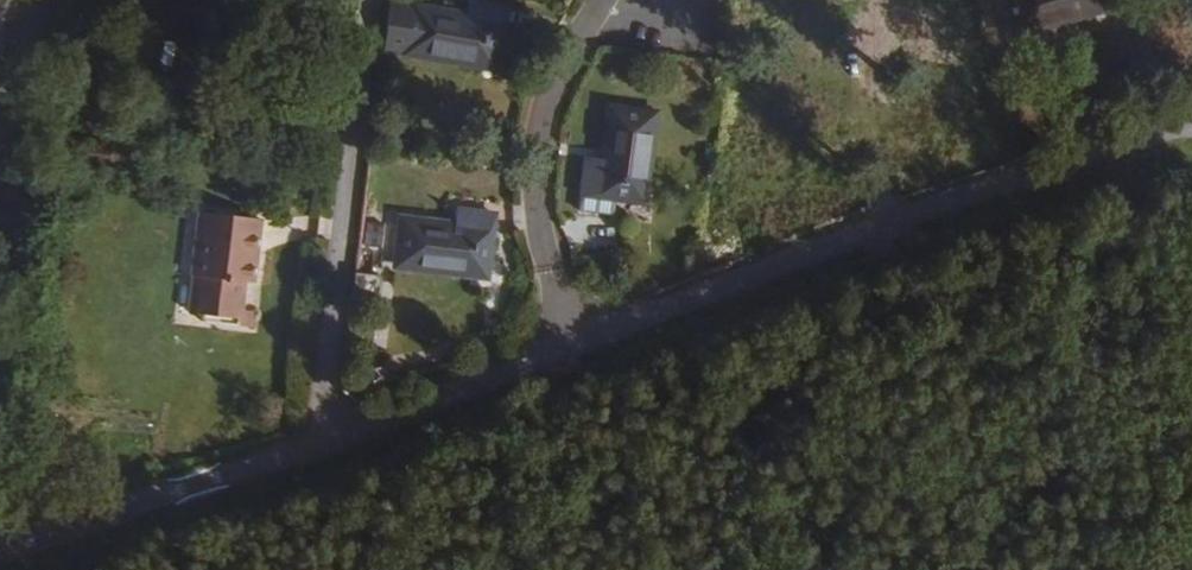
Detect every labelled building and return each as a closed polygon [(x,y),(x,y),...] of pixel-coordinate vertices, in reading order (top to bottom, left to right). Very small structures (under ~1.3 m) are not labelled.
[(405,57),(494,72),(506,6),(468,0),(465,0),(463,13),(389,0),(388,0),(382,53),(405,57)] [(1015,40),(1101,13),(1098,0),(1003,0),(1015,40)] [(581,194),(647,203),(659,114),(607,106),(600,156),(586,155),(581,194)] [(402,216),(396,269),(485,280),(493,214),(453,209),(451,223),(402,216)] [(257,247),(260,219),(199,212),(191,276),(195,276),(191,313),(240,319),(240,310),(244,280),(254,281),(256,257),(250,257),(252,246),(257,247)] [(390,253),(391,219),(364,218),(363,252),(390,253)] [(356,272),(353,299),(375,302),(379,274),(377,274),(356,272)] [(240,310),(240,319),(254,321),(255,312),(240,310)] [(254,327),(254,321),(201,315),(201,321),(254,327)]
